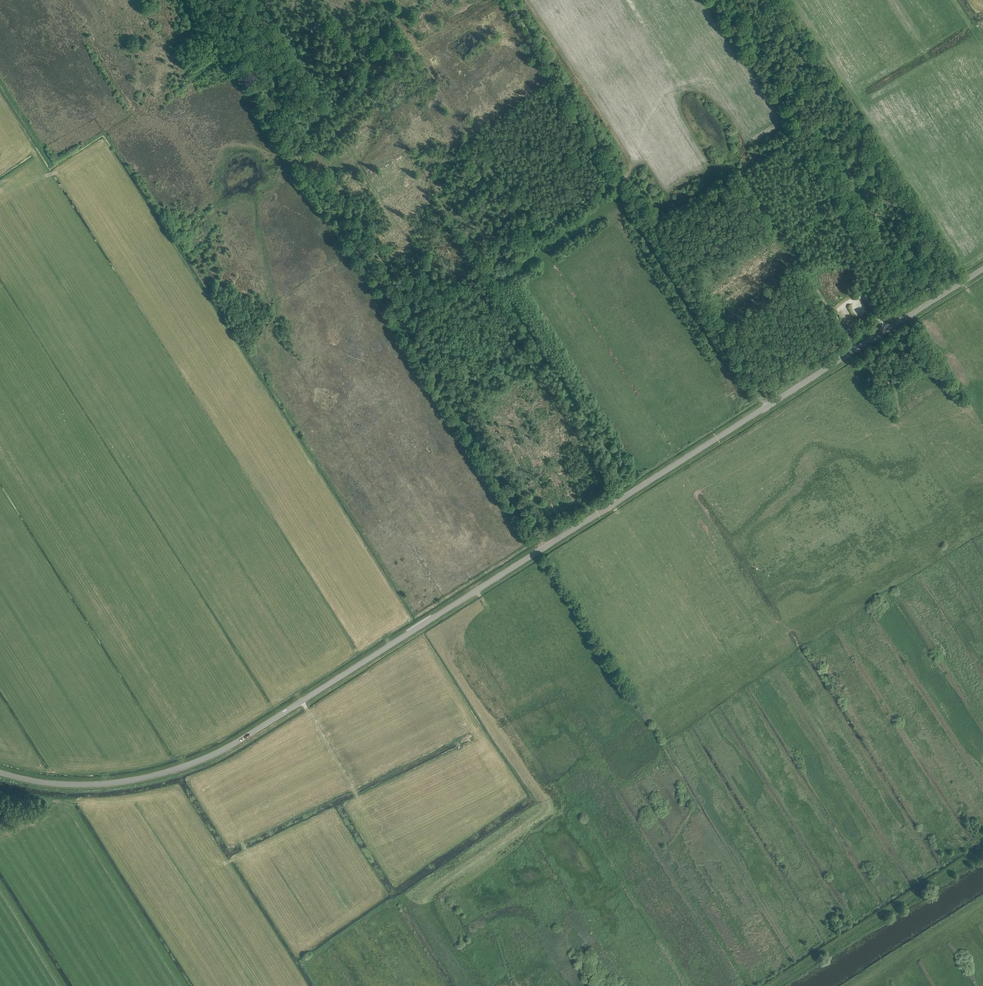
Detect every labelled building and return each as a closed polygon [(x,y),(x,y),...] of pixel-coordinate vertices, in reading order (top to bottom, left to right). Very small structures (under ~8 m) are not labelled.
[(505,20),(510,17),(504,6),(499,10),(505,20)]
